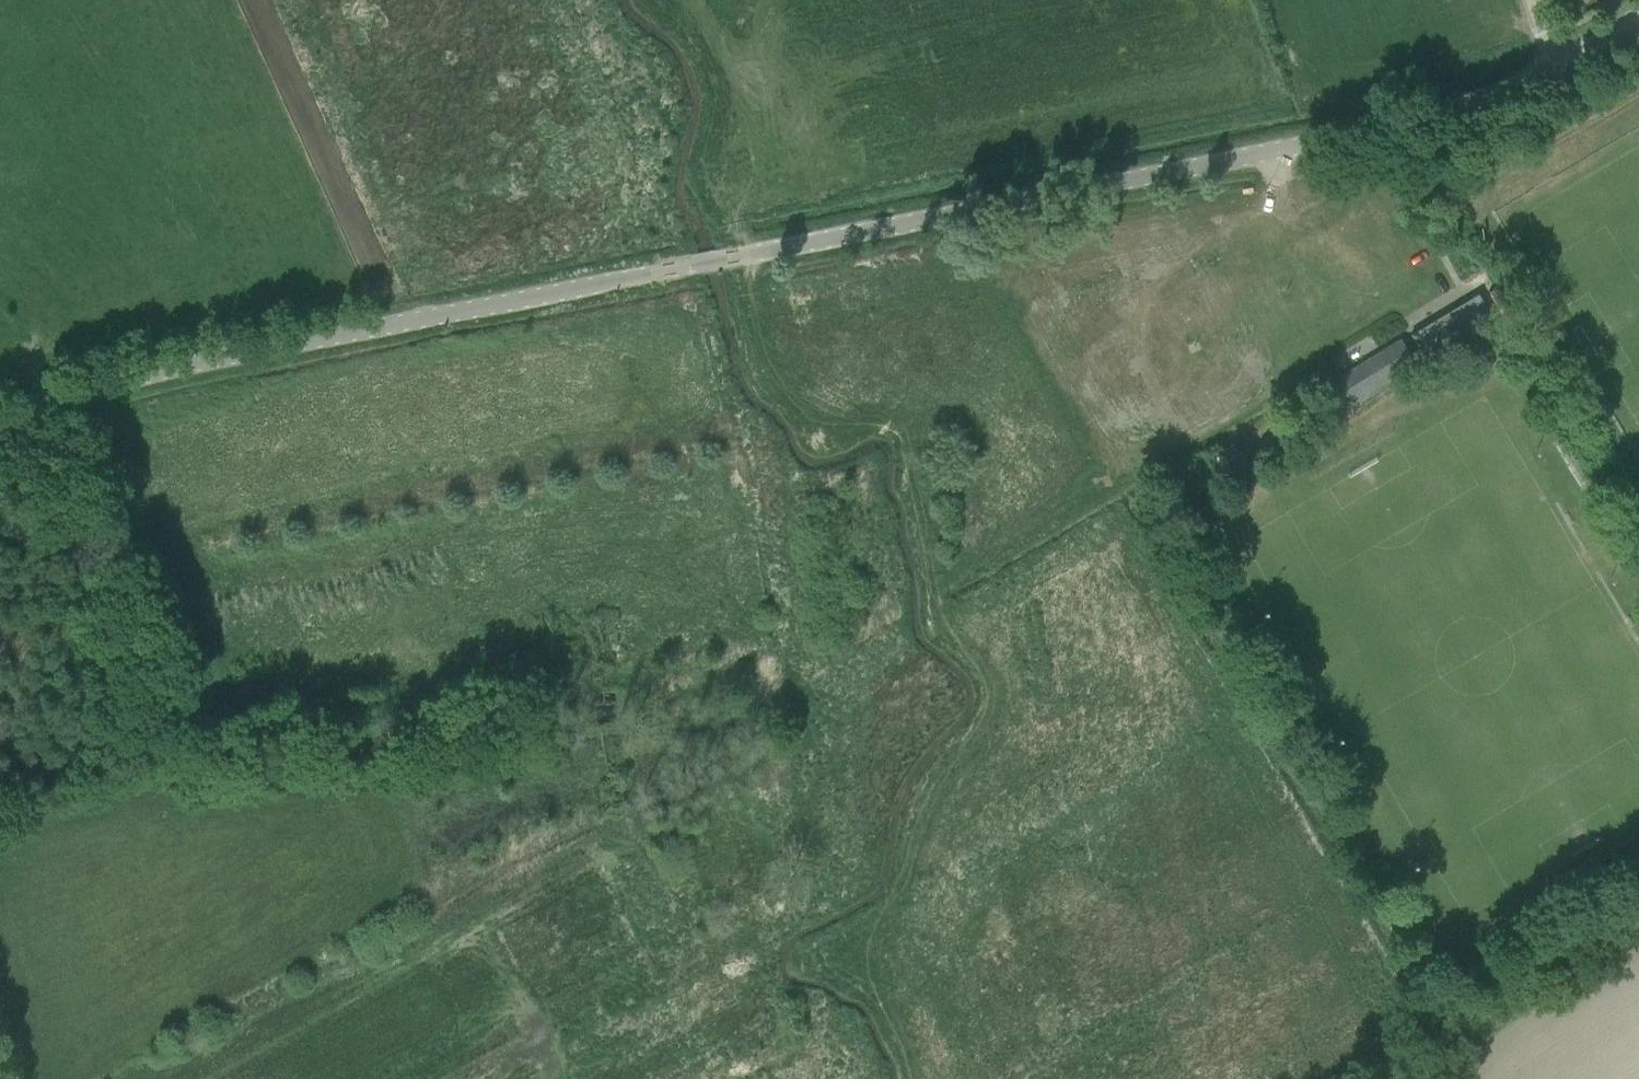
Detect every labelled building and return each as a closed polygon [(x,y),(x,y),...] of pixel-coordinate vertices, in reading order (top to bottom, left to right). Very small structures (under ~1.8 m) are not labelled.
[(1461,304),(1410,335),(1424,358),(1488,320),(1492,317),(1478,294),(1461,304)] [(1359,398),(1413,365),(1414,364),(1400,342),(1325,388),(1326,388),(1339,410),(1340,409),(1359,398)]
